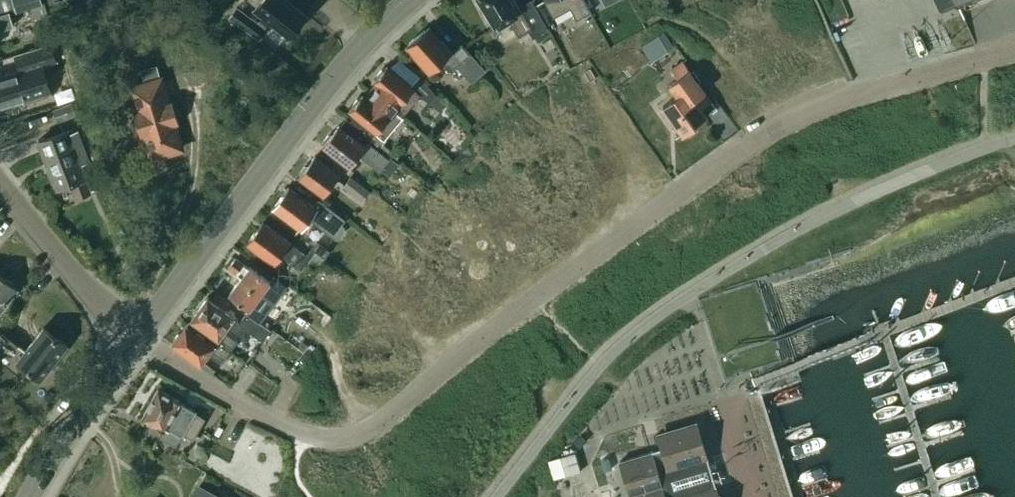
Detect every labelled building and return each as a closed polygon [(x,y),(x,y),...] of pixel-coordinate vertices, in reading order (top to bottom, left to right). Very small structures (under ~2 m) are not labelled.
[(17,12),(31,8),(40,5),(42,5),(41,0),(13,0),(17,12)] [(306,15),(286,0),(264,0),(254,12),(262,18),(259,22),(269,30),(272,25),(289,38),(306,15)] [(498,30),(511,22),(519,36),(530,29),(535,37),(547,29),(532,0),(530,0),(519,7),(514,0),(512,0),(479,0),(498,30)] [(556,12),(571,4),(579,19),(591,12),(585,0),(549,0),(556,12)] [(40,5),(31,8),(35,21),(48,17),(45,4),(42,5),(40,5)] [(237,8),(229,19),(260,42),(267,31),(237,8)] [(13,26),(9,13),(0,16),(0,30),(13,26)] [(428,28),(407,47),(432,75),(443,65),(449,72),(453,68),(457,72),(460,70),(471,82),(484,71),(462,45),(453,52),(442,40),(440,41),(428,28)] [(674,48),(664,32),(642,47),(652,63),(674,48)] [(52,45),(16,55),(21,72),(57,62),(52,45)] [(691,74),(684,62),(672,70),(679,79),(668,87),(676,99),(664,108),(683,135),(686,133),(689,136),(697,130),(696,126),(707,118),(701,110),(712,102),(698,83),(701,82),(694,72),(691,74)] [(160,76),(157,64),(141,69),(144,81),(160,76)] [(371,91),(398,112),(406,103),(409,106),(419,94),(430,103),(436,96),(436,95),(420,76),(411,87),(386,67),(375,81),(378,83),(371,91)] [(31,76),(19,80),(16,72),(0,77),(0,106),(25,99),(26,103),(53,95),(46,71),(31,76)] [(177,150),(181,148),(179,140),(181,139),(178,127),(181,126),(172,95),(169,96),(166,85),(164,85),(161,78),(154,80),(154,79),(138,84),(139,85),(129,88),(134,105),(132,106),(135,114),(131,121),(133,129),(140,132),(143,140),(144,140),(147,148),(149,147),(152,157),(156,156),(178,150),(177,150)] [(72,99),(68,85),(54,89),(59,103),(72,99)] [(390,122),(398,112),(371,91),(365,99),(362,96),(350,110),(356,114),(350,122),(347,119),(345,121),(363,136),(366,133),(378,143),(394,124),(390,122)] [(436,96),(430,103),(440,112),(447,105),(436,96)] [(77,115),(73,102),(53,108),(58,122),(77,115)] [(339,125),(322,146),(351,169),(360,156),(381,172),(391,159),(375,147),(373,145),(368,141),(365,146),(359,141),(363,136),(345,121),(340,127),(339,125)] [(79,130),(69,134),(68,130),(38,141),(56,189),(70,184),(76,199),(91,193),(80,165),(90,161),(79,130)] [(339,175),(315,156),(299,178),(323,196),(339,175)] [(362,201),(371,191),(371,190),(351,175),(343,186),(362,201)] [(345,220),(322,202),(317,209),(289,187),(273,209),(301,230),(309,219),(333,236),(336,238),(340,237),(344,231),(344,227),(341,225),(345,220)] [(314,271),(324,258),(311,249),(306,255),(263,222),(246,244),(273,264),(280,256),(302,272),(307,266),(314,271)] [(317,241),(311,249),(324,258),(329,251),(317,241)] [(236,258),(228,268),(241,277),(229,294),(250,308),(246,313),(260,323),(261,322),(260,321),(266,313),(267,313),(267,312),(273,304),(273,305),(273,304),(279,296),(280,296),(279,295),(286,287),(287,286),(274,276),(270,281),(250,266),(249,268),(236,258)] [(17,289),(0,276),(0,311),(17,289)] [(216,341),(230,351),(246,328),(262,339),(269,331),(250,316),(243,325),(237,321),(238,319),(208,297),(192,319),(218,338),(216,341)] [(230,351),(216,341),(205,333),(203,335),(188,323),(173,344),(199,364),(209,351),(222,361),(230,351)] [(68,345),(44,327),(17,362),(41,380),(68,345)] [(194,439),(206,418),(179,403),(180,401),(158,389),(142,418),(164,430),(160,437),(176,446),(181,437),(182,438),(184,434),(194,439)] [(650,454),(618,463),(628,496),(716,496),(712,483),(706,461),(697,429),(658,440),(661,451),(650,454)] [(573,442),(579,448),(587,440),(582,434),(573,442)] [(559,457),(564,476),(579,472),(574,453),(559,457)] [(196,487),(191,496),(215,496),(196,487)]
